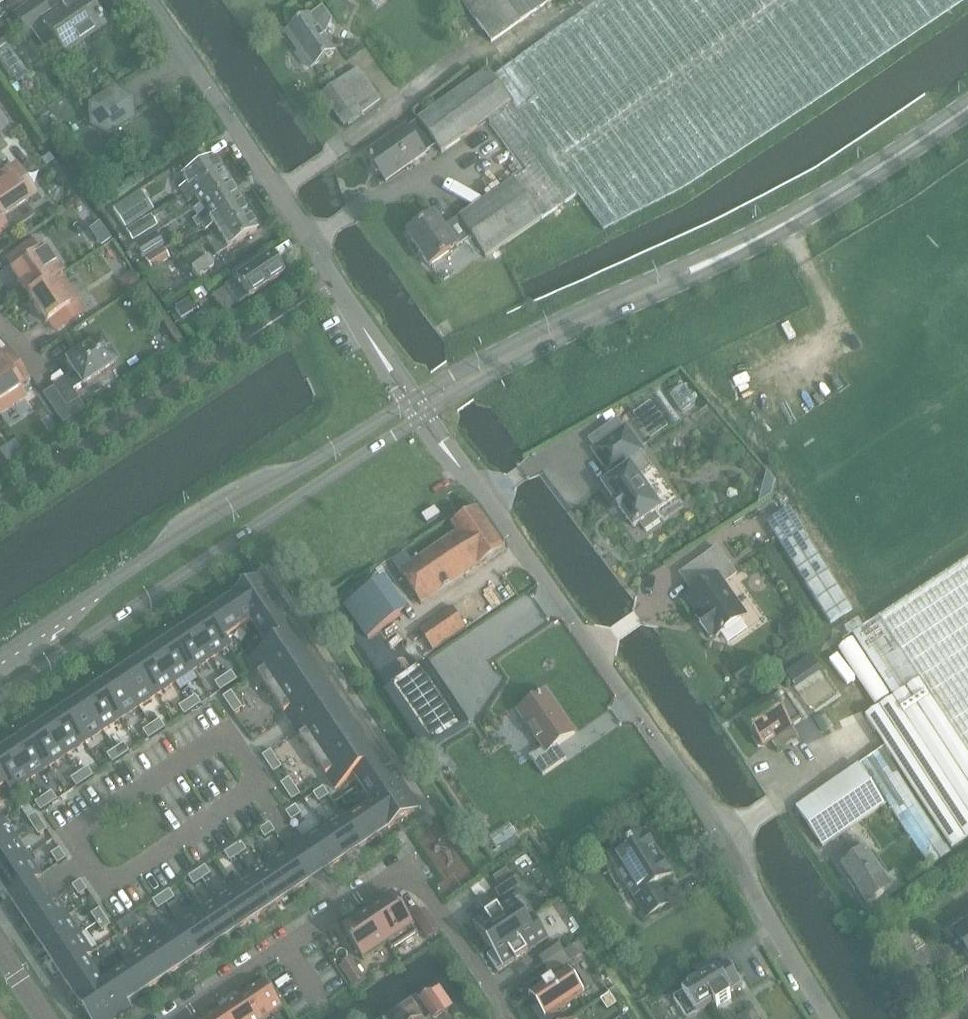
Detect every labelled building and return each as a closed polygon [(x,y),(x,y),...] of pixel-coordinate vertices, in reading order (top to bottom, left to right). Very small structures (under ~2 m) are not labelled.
[(13,0),(7,5),(11,11),(17,6),(13,0)] [(101,20),(103,18),(96,9),(94,10),(90,5),(86,0),(73,0),(50,16),(39,0),(38,0),(15,17),(27,34),(32,31),(45,49),(55,42),(64,54),(105,26),(101,20)] [(408,128),(426,154),(437,146),(441,153),(487,121),(524,173),(445,228),(459,248),(473,238),(486,257),(541,220),(577,195),(604,231),(686,189),(967,0),(603,0),(513,63),(492,78),(488,72),(408,128)] [(492,42),(551,0),(463,0),(492,42)] [(285,34),(311,70),(336,52),(324,36),(327,34),(332,21),(324,8),(311,17),(310,16),(285,34)] [(346,129),(382,101),(357,68),(321,96),(346,129)] [(133,119),(132,99),(114,90),(90,106),(99,119),(91,125),(109,134),(133,119)] [(53,129),(45,117),(34,125),(42,136),(53,129)] [(407,126),(367,154),(387,182),(426,154),(408,128),(407,126)] [(182,196),(220,172),(211,158),(211,157),(180,176),(185,184),(178,189),(182,196)] [(17,188),(6,171),(0,175),(0,219),(6,229),(7,228),(2,220),(28,203),(26,201),(36,194),(27,181),(17,188)] [(198,206),(229,186),(220,172),(182,196),(187,203),(194,199),(198,206)] [(196,228),(201,225),(238,201),(229,186),(198,206),(203,213),(191,220),(196,228)] [(141,191),(112,210),(125,230),(154,211),(141,191)] [(215,232),(246,213),(238,201),(201,225),(205,232),(212,227),(215,232)] [(216,256),(257,230),(246,213),(215,232),(205,239),(216,256)] [(436,215),(407,234),(430,268),(459,248),(445,228),(436,215)] [(132,243),(158,227),(150,216),(125,232),(132,243)] [(164,246),(156,232),(135,245),(144,259),(164,246)] [(61,276),(44,250),(37,240),(24,248),(31,258),(11,271),(29,298),(61,276)] [(213,268),(199,246),(182,256),(191,271),(196,279),(213,268)] [(152,271),(169,260),(163,250),(146,261),(152,271)] [(247,299),(283,275),(270,256),(255,266),(252,262),(232,275),(235,280),(234,280),(235,281),(225,288),(236,305),(246,298),(247,299)] [(142,285),(132,271),(118,281),(127,295),(142,285)] [(85,313),(61,276),(29,298),(46,324),(66,311),(72,321),(85,313)] [(195,311),(188,300),(174,309),(181,320),(195,311)] [(82,385),(115,363),(110,355),(113,352),(104,339),(101,342),(100,340),(66,362),(75,375),(65,381),(65,380),(53,388),(66,408),(78,400),(72,391),(81,385),(82,385)] [(9,374),(0,360),(0,414),(25,397),(18,387),(28,380),(20,367),(9,374)] [(684,387),(671,397),(683,414),(696,404),(684,387)] [(652,469),(642,454),(644,453),(626,428),(594,451),(611,476),(613,474),(616,478),(604,486),(616,502),(615,503),(621,512),(622,512),(634,528),(640,524),(645,531),(660,521),(655,513),(660,509),(656,503),(638,479),(652,469)] [(421,606),(505,549),(476,507),(451,524),(457,533),(413,562),(406,551),(391,561),(421,606)] [(441,516),(435,508),(429,512),(422,516),(428,524),(441,516)] [(768,524),(831,624),(853,610),(791,510),(768,524)] [(717,548),(680,575),(693,593),(688,597),(698,612),(703,620),(700,623),(710,638),(714,634),(717,638),(722,634),(729,644),(748,630),(741,620),(746,617),(741,610),(724,586),(738,576),(722,555),(717,548)] [(851,637),(893,699),(865,717),(885,747),(799,806),(827,846),(886,806),(866,777),(869,775),(930,868),(952,854),(891,760),(894,758),(953,849),(967,839),(967,561),(851,637)] [(293,616),(266,577),(208,615),(229,647),(230,647),(225,639),(252,622),(262,637),(293,616)] [(409,611),(385,578),(345,606),(368,639),(409,611)] [(453,608),(419,630),(419,631),(433,651),(466,628),(453,608)] [(229,647),(208,615),(190,627),(212,659),(229,647)] [(394,768),(293,616),(262,637),(270,650),(251,663),(298,734),(335,790),(355,777),(363,789),(394,768)] [(782,622),(780,638),(798,639),(800,624),(782,622)] [(212,659),(190,627),(172,639),(194,671),(212,659)] [(194,671),(172,639),(154,651),(176,683),(194,671)] [(176,683),(154,651),(136,663),(158,695),(176,683)] [(812,656),(786,673),(796,689),(822,672),(812,656)] [(428,662),(385,691),(427,753),(470,723),(428,662)] [(158,695),(136,663),(118,675),(140,707),(158,695)] [(230,686),(238,681),(232,672),(224,678),(230,686)] [(140,707),(118,675),(100,687),(122,719),(140,707)] [(230,686),(224,678),(216,684),(221,692),(230,686)] [(122,719),(100,687),(82,699),(104,731),(122,719)] [(243,709),(232,692),(224,698),(235,715),(243,709)] [(802,721),(801,719),(782,692),(743,719),(754,736),(753,740),(759,748),(762,748),(771,743),(778,753),(783,749),(799,738),(792,728),(802,721)] [(558,746),(575,734),(565,719),(563,721),(546,696),(548,695),(547,693),(539,698),(535,698),(528,703),(527,707),(519,712),(544,748),(531,757),(544,776),(567,760),(558,746)] [(194,710),(202,705),(196,696),(188,702),(194,710)] [(104,731),(82,699),(64,711),(86,743),(104,731)] [(194,710),(188,702),(180,707),(185,716),(194,710)] [(86,743),(64,711),(47,723),(68,755),(86,743)] [(166,729),(160,720),(152,726),(158,734),(166,729)] [(68,755),(47,723),(29,735),(50,767),(68,755)] [(158,734),(152,726),(144,731),(149,740),(158,734)] [(50,767),(29,735),(11,747),(32,779),(50,767)] [(122,758),(130,753),(125,744),(116,750),(122,758)] [(11,747),(0,754),(0,770),(14,791),(32,779),(11,747)] [(122,758),(116,750),(108,755),(113,764),(122,758)] [(283,768),(272,751),(263,757),(274,774),(283,768)] [(86,782),(94,776),(88,768),(80,774),(86,782)] [(421,808),(394,768),(363,789),(374,805),(347,822),(342,815),(341,815),(362,847),(421,808)] [(6,781),(13,791),(14,791),(0,770),(0,785),(6,781)] [(86,782),(80,774),(72,779),(77,788),(86,782)] [(301,796),(290,779),(281,785),(293,801),(301,796)] [(330,796),(324,788),(314,794),(320,803),(330,796)] [(50,806),(58,800),(53,792),(44,798),(50,806)] [(50,806),(44,798),(36,803),(41,812),(50,806)] [(302,815),(296,806),(286,813),(292,821),(302,815)] [(42,822),(37,814),(28,819),(34,827),(42,822)] [(362,847),(341,815),(323,827),(344,859),(362,847)] [(17,839),(5,821),(0,825),(0,851),(17,839)] [(48,831),(42,822),(34,827),(39,836),(48,831)] [(276,832),(270,824),(260,831),(266,839),(276,832)] [(344,859),(323,827),(304,840),(326,872),(344,859)] [(621,865),(608,873),(620,893),(633,885),(638,893),(633,897),(646,918),(669,904),(657,884),(672,875),(671,873),(671,874),(647,835),(646,833),(614,853),(621,865)] [(855,857),(842,866),(868,905),(891,889),(865,850),(864,851),(855,838),(846,844),(855,857)] [(29,857),(17,839),(0,851),(0,877),(29,857)] [(316,878),(326,872),(304,840),(295,846),(270,863),(291,895),(316,878)] [(239,857),(247,851),(242,843),(233,848),(239,857)] [(239,857),(233,848),(225,854),(231,862),(239,857)] [(67,859),(60,849),(52,855),(58,865),(67,859)] [(42,876),(29,857),(0,877),(0,883),(17,908),(24,919),(50,902),(43,891),(36,880),(42,876)] [(576,871),(571,862),(558,870),(563,879),(576,871)] [(291,895),(270,863),(252,875),(273,907),(291,895)] [(212,875),(206,867),(198,872),(203,881),(212,875)] [(203,881),(198,872),(189,878),(195,886),(203,881)] [(273,907),(252,875),(234,887),(255,919),(273,907)] [(500,899),(520,885),(513,875),(493,888),(500,899)] [(88,891),(81,881),(73,887),(80,897),(88,891)] [(255,919),(234,887),(216,899),(237,931),(255,919)] [(167,905),(176,899),(170,891),(162,896),(167,905)] [(167,905),(162,896),(153,902),(159,910),(167,905)] [(414,927),(393,897),(368,914),(388,944),(393,951),(418,934),(414,927)] [(36,937),(68,916),(56,898),(50,902),(24,919),(36,937)] [(237,931),(216,899),(198,911),(219,943),(237,931)] [(488,946),(527,920),(512,899),(499,907),(498,907),(485,916),(486,916),(473,924),(488,946)] [(106,917),(100,909),(92,915),(97,923),(106,917)] [(440,931),(426,910),(415,918),(429,938),(440,931)] [(219,943),(198,911),(180,923),(201,955),(219,943)] [(131,929),(140,923),(134,914),(126,920),(131,929)] [(388,944),(368,914),(344,930),(364,960),(388,944)] [(48,955),(80,934),(68,916),(36,937),(48,955)] [(529,952),(548,939),(533,916),(527,920),(488,946),(493,953),(487,957),(498,973),(516,961),(516,962),(529,953),(529,952)] [(111,926),(106,917),(97,923),(103,932),(111,926)] [(131,929),(126,920),(117,926),(123,934),(131,929)] [(201,955),(180,923),(162,935),(183,967),(201,955)] [(956,934),(967,951),(967,926),(956,934)] [(60,973),(92,952),(80,934),(48,955),(60,973)] [(183,967),(162,935),(144,947),(165,979),(183,967)] [(565,952),(558,941),(537,955),(544,966),(565,952)] [(165,979),(144,947),(126,959),(147,991),(165,979)] [(147,991),(126,959),(125,960),(130,967),(103,985),(85,958),(93,953),(92,952),(60,973),(91,1018),(119,1018),(131,1011),(127,1004),(147,991)] [(565,952),(544,966),(551,976),(572,963),(565,952)] [(365,980),(352,960),(341,967),(355,987),(365,980)] [(729,994),(742,985),(728,963),(673,998),(687,1018),(691,1018),(715,1004),(718,1008),(732,998),(729,994)] [(590,991),(590,989),(589,989),(575,969),(576,968),(575,967),(531,996),(547,1018),(553,1015),(553,1016),(590,991)] [(264,981),(243,995),(258,1018),(267,1018),(283,1008),(264,981)] [(431,991),(420,998),(434,1018),(445,1012),(453,1006),(440,987),(432,992),(431,991)] [(617,1005),(610,994),(601,1000),(608,1011),(617,1005)] [(243,995),(222,1009),(228,1018),(258,1018),(243,995)] [(222,1009),(207,1018),(228,1018),(222,1009)]
